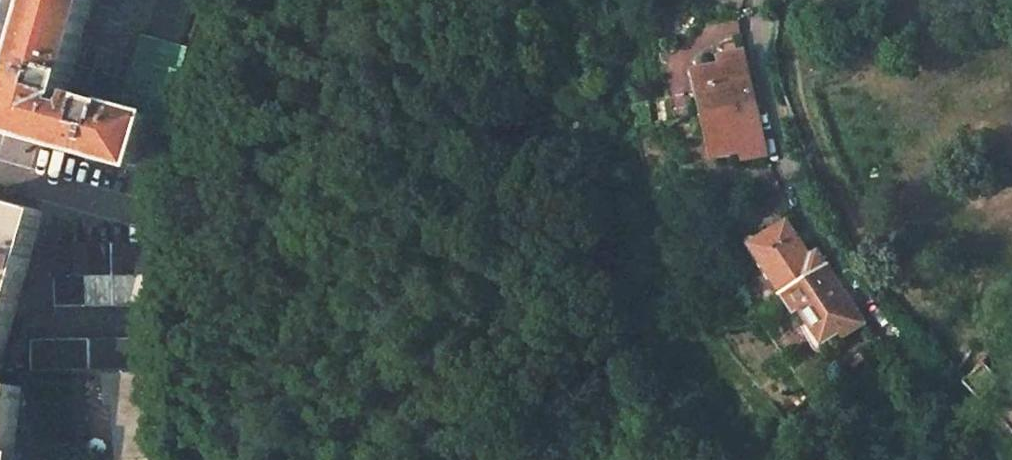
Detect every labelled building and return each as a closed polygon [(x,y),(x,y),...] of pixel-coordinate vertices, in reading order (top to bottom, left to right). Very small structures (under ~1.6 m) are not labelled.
[(39,13),(6,129),(155,170),(169,122),(118,108),(113,107),(81,98),(78,99),(75,109),(65,106),(67,98),(95,0),(42,0),(39,13)] [(149,38),(139,35),(118,108),(169,122),(190,49),(184,47),(149,38)] [(725,64),(698,70),(708,114),(756,103),(744,50),(723,54),(725,64)] [(756,103),(708,114),(718,158),(745,152),(747,160),(767,155),(756,103)] [(0,200),(0,370),(44,212),(0,200)] [(789,222),(754,244),(786,292),(828,265),(819,252),(812,257),(789,222)] [(57,306),(163,305),(161,275),(160,245),(70,246),(70,249),(60,249),(54,276),(56,276),(57,306)] [(828,265),(786,292),(797,310),(803,307),(825,341),(843,329),(847,335),(865,323),(828,265)] [(165,338),(33,341),(34,374),(79,373),(166,371),(165,338)] [(968,382),(985,401),(1007,383),(989,364),(968,382)] [(79,373),(84,459),(171,459),(166,371),(79,373)] [(24,388),(0,385),(0,459),(17,459),(24,388)]
